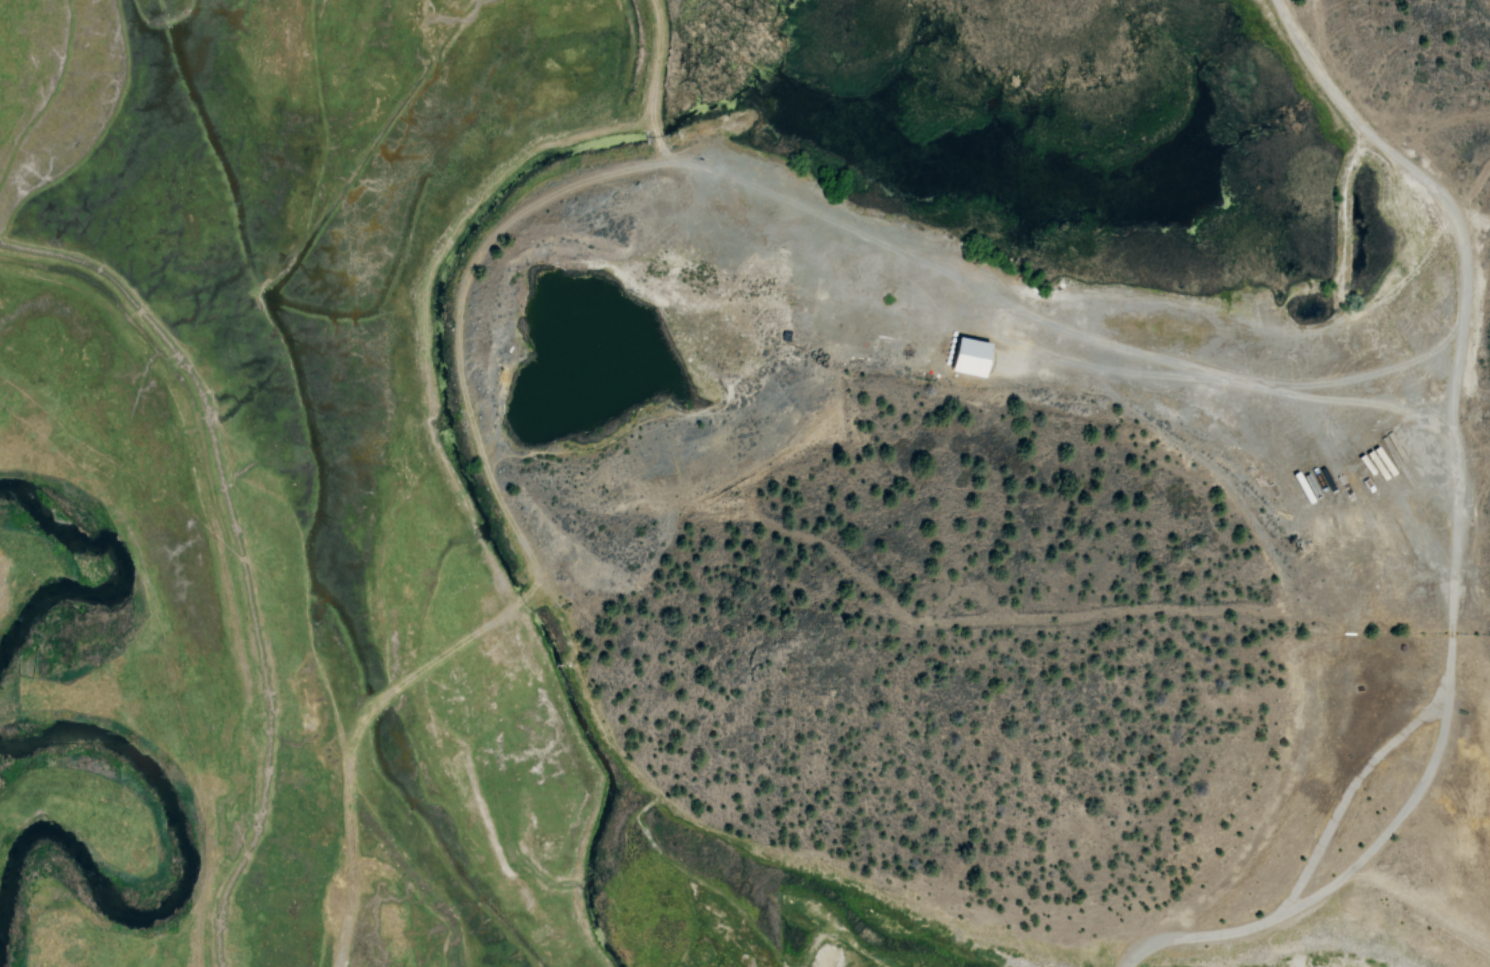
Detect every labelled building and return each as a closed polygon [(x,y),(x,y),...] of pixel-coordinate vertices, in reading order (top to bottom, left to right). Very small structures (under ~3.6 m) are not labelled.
[(953,372),(986,379),(994,345),(961,338),(953,372)]
